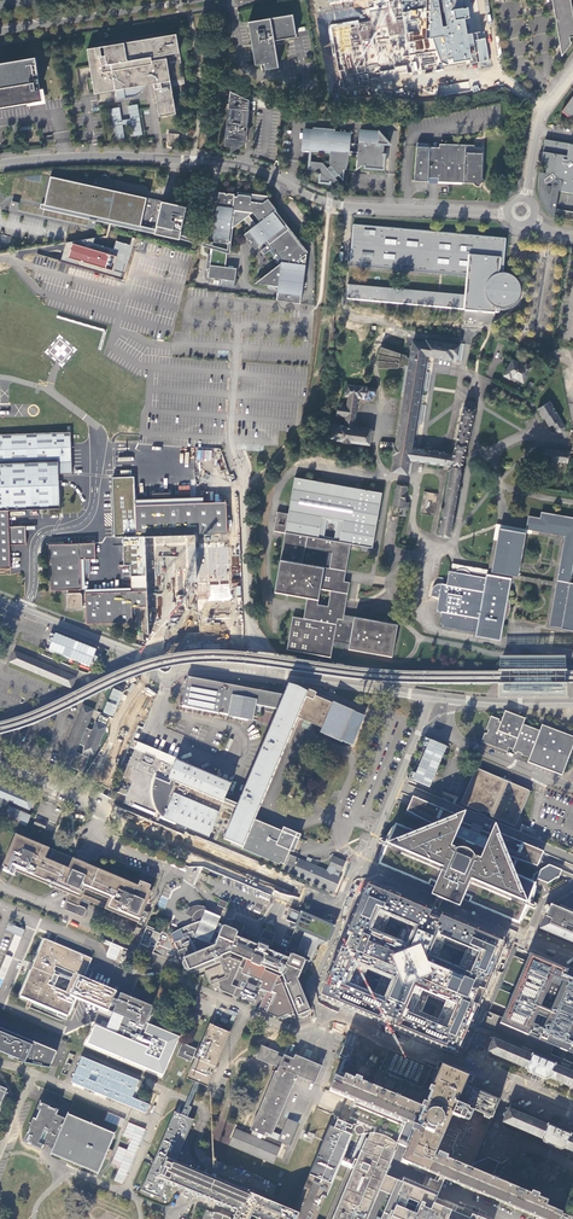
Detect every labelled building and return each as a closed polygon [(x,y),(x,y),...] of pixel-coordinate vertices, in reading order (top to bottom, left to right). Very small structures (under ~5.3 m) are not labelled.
[(331,25),(342,88),(369,85),(369,80),(382,77),(382,84),(405,73),(405,41),(389,0),(378,0),(373,1),(374,7),(368,8),(371,22),(359,24),(358,20),(331,25)] [(447,26),(443,27),(438,0),(430,0),(430,39),(433,38),(441,61),(449,65),(448,59),(453,58),(454,61),(469,59),(469,62),(488,59),(483,31),(467,35),(464,19),(469,18),(467,8),(463,8),(461,0),(443,0),(447,26)] [(292,15),(248,23),(255,66),(264,64),(265,70),(279,68),(274,41),(296,37),(292,15)] [(100,47),(87,49),(94,93),(115,90),(117,100),(133,97),(135,96),(136,96),(138,95),(139,94),(141,92),(142,91),(143,88),(144,86),(144,85),(153,83),(159,116),(175,114),(166,58),(165,58),(165,55),(179,52),(176,34),(103,46),(105,55),(101,56),(100,47)] [(0,63),(0,108),(42,101),(34,57),(0,63)] [(469,82),(459,82),(459,91),(469,91),(469,82)] [(229,108),(225,145),(232,146),(231,152),(251,140),(247,139),(250,109),(249,109),(250,100),(231,91),(229,108)] [(562,111),(572,120),(572,96),(562,111)] [(120,107),(111,109),(116,139),(124,138),(122,125),(131,123),(133,137),(143,135),(138,104),(129,106),(131,118),(122,120),(120,107)] [(336,129),(313,128),(312,150),(331,151),(330,163),(332,165),(329,168),(324,163),(311,163),(311,170),(316,172),(317,171),(322,174),(322,176),(320,176),(320,180),(322,181),(322,183),(332,183),(332,181),(337,182),(341,182),(337,177),(339,177),(340,175),(340,174),(345,180),(346,169),(348,169),(348,167),(349,162),(350,154),(359,154),(358,169),(363,164),(367,164),(367,166),(385,167),(386,153),(385,153),(385,142),(384,142),(385,142),(391,142),(380,131),(360,130),(359,151),(350,151),(350,144),(349,140),(347,140),(348,134),(335,133),(336,129)] [(179,134),(167,133),(167,143),(179,144),(179,140),(179,134)] [(546,165),(545,173),(552,174),(544,180),(545,182),(547,183),(554,178),(553,184),(561,186),(561,191),(572,194),(572,145),(545,140),(541,164),(546,165)] [(440,148),(430,147),(429,178),(438,179),(438,182),(473,184),(476,186),(479,186),(479,184),(483,181),(482,177),(483,148),(474,148),(474,146),(440,144),(440,148)] [(429,178),(430,147),(418,146),(414,181),(428,181),(429,178)] [(552,174),(545,173),(539,172),(538,182),(538,187),(539,192),(541,198),(543,205),(547,210),(550,215),(554,219),(554,217),(556,209),(559,191),(559,190),(561,191),(561,186),(553,184),(554,178),(547,183),(545,182),(544,180),(552,174)] [(179,239),(186,207),(146,198),(97,187),(50,176),(44,205),(89,215),(97,216),(154,229),(153,233),(179,239)] [(305,254),(307,253),(289,230),(290,229),(275,211),(277,210),(267,198),(264,197),(261,197),(260,198),(258,199),(258,200),(257,201),(257,203),(250,202),(250,198),(248,196),(241,195),(239,195),(238,195),(237,197),(237,198),(234,198),(234,195),(227,195),(227,196),(225,195),(225,194),(219,193),(212,239),(214,239),(213,242),(212,242),(208,277),(234,281),(236,269),(225,267),(228,244),(227,244),(227,241),(228,241),(233,210),(253,213),(260,221),(244,234),(249,240),(250,240),(251,241),(250,242),(255,249),(266,240),(283,261),(285,264),(292,265),(295,262),(294,261),(299,257),(300,258),(305,254)] [(19,203),(12,201),(10,210),(17,211),(19,203)] [(556,209),(554,217),(572,220),(572,212),(556,209)] [(97,216),(89,215),(87,223),(95,225),(97,216)] [(507,273),(502,272),(505,241),(505,239),(503,238),(355,224),(354,224),(353,225),(349,261),(350,263),(351,264),(352,264),(467,276),(466,296),(350,284),(348,284),(347,285),(347,286),(346,295),(346,296),(348,297),(465,309),(465,319),(492,322),(493,313),(499,313),(500,308),(505,308),(507,307),(509,306),(513,304),(516,300),(517,299),(519,293),(520,290),(519,287),(518,284),(516,279),(513,276),(510,274),(507,273)] [(61,261),(123,279),(135,239),(132,238),(130,245),(116,241),(113,250),(93,244),(94,238),(66,243),(61,261)] [(285,264),(283,261),(255,283),(278,286),(276,300),(300,304),(306,254),(305,254),(300,258),(299,257),(294,261),(295,262),(292,265),(285,264)] [(393,471),(407,474),(426,355),(452,359),(453,354),(458,355),(459,346),(427,340),(426,343),(413,341),(410,358),(406,358),(407,356),(382,348),(380,351),(379,354),(379,357),(378,360),(378,364),(379,367),(405,367),(405,365),(409,366),(397,448),(395,448),(394,454),(396,454),(393,471)] [(512,377),(524,383),(532,367),(526,364),(525,366),(513,360),(504,376),(511,379),(512,377)] [(351,441),(369,444),(371,430),(354,428),(358,398),(372,400),(373,394),(376,395),(377,389),(368,388),(368,387),(363,386),(363,387),(347,385),(346,396),(349,396),(347,407),(339,405),(338,409),(337,409),(337,411),(338,411),(337,415),(346,416),(344,427),(331,425),(329,438),(344,440),(344,441),(351,442),(351,441)] [(558,431),(563,431),(564,427),(562,424),(560,424),(559,421),(561,419),(550,400),(537,408),(542,417),(544,417),(550,426),(555,423),(557,426),(556,427),(558,431)] [(461,468),(476,403),(468,401),(467,408),(464,407),(453,454),(451,466),(461,468)] [(11,566),(10,544),(27,543),(26,524),(10,525),(9,509),(40,508),(60,507),(60,486),(59,472),(72,472),(71,443),(71,430),(33,432),(0,433),(0,567),(11,566)] [(567,463),(569,451),(546,448),(544,459),(567,463)] [(197,450),(197,459),(212,459),(212,450),(197,450)] [(307,596),(304,617),(293,615),(287,649),(332,657),(335,640),(350,643),(350,647),(393,655),(398,624),(355,616),(355,620),(344,619),(351,581),(345,580),(352,543),(373,547),(383,492),(296,476),(289,513),(278,511),(274,530),(286,532),(275,591),(307,596)] [(196,498),(136,498),(135,477),(117,478),(112,478),(115,537),(123,537),(137,537),(145,536),(147,575),(148,606),(148,623),(199,620),(231,618),(230,591),(230,576),(227,501),(203,502),(203,497),(196,498)] [(533,484),(542,486),(543,478),(534,477),(533,484)] [(399,515),(406,516),(407,508),(408,508),(409,503),(404,502),(407,487),(398,485),(395,506),(400,507),(399,515)] [(433,514),(437,494),(427,492),(424,513),(433,514)] [(528,518),(526,525),(526,529),(565,537),(549,625),(572,629),(572,585),(569,584),(572,564),(572,519),(541,513),(540,518),(528,516),(528,518)] [(526,525),(528,518),(511,515),(510,522),(526,525)] [(492,571),(518,575),(525,532),(499,528),(492,571)] [(124,565),(130,565),(131,586),(132,590),(87,592),(86,592),(87,623),(133,621),(133,606),(148,606),(147,575),(145,536),(123,537),(124,565)] [(85,589),(84,574),(90,574),(90,558),(96,558),(96,542),(50,543),(51,589),(81,588),(81,590),(85,589)] [(504,613),(506,603),(510,579),(490,575),(489,579),(486,578),(486,577),(468,574),(465,570),(460,569),(455,571),(455,572),(448,571),(446,584),(438,583),(435,584),(434,584),(432,586),(431,590),(430,595),(438,596),(436,610),(441,611),(439,625),(480,632),(479,633),(499,637),(504,613)] [(67,592),(67,608),(83,608),(83,594),(80,592),(67,592)] [(206,644),(207,656),(223,656),(223,644),(206,644)] [(10,661),(72,688),(76,678),(73,676),(18,653),(15,651),(10,661)] [(567,657),(502,657),(502,669),(501,669),(499,671),(498,672),(498,675),(498,680),(498,697),(567,697),(567,680),(567,675),(567,671),(567,669),(567,657)] [(129,765),(118,791),(128,796),(124,804),(174,825),(175,822),(209,837),(213,829),(226,834),(224,839),(284,865),(290,851),(296,838),(282,832),(282,833),(254,821),(298,718),(324,729),(324,734),(342,742),(342,741),(351,742),(351,744),(352,745),(364,718),(363,717),(365,714),(309,690),(308,693),(289,685),(285,696),(188,677),(182,707),(233,716),(233,718),(248,720),(248,719),(253,720),(256,705),(279,710),(238,805),(225,799),(231,784),(191,767),(192,764),(188,762),(187,765),(166,756),(165,758),(137,747),(139,742),(134,740),(131,747),(135,749),(133,756),(130,756),(131,758),(129,759),(130,761),(128,762),(129,765)] [(103,713),(113,716),(122,691),(112,688),(108,700),(107,700),(103,713)] [(94,710),(83,706),(57,768),(68,772),(70,767),(79,770),(81,767),(85,768),(89,757),(90,754),(95,756),(107,727),(96,722),(93,731),(86,728),(94,710)] [(562,776),(572,747),(572,737),(542,725),(540,731),(523,725),(526,719),(506,711),(501,722),(499,722),(500,720),(491,717),(486,730),(488,730),(487,735),(484,734),(481,742),(507,752),(509,748),(513,749),(512,751),(517,753),(517,752),(521,753),(521,755),(529,758),(527,762),(562,776)] [(447,747),(424,738),(410,775),(432,784),(447,747)] [(513,826),(514,826),(515,826),(516,825),(520,816),(529,794),(529,793),(529,792),(529,791),(528,790),(502,779),(479,769),(478,769),(477,769),(476,769),(475,770),(461,802),(461,803),(462,804),(463,805),(479,812),(480,812),(481,812),(482,812),(483,811),(491,814),(491,815),(491,816),(491,817),(492,817),(513,826)] [(1,797),(3,798),(2,802),(0,802),(0,813),(6,816),(11,806),(11,805),(9,804),(10,801),(30,810),(32,805),(33,805),(34,804),(33,803),(35,799),(0,784),(0,797),(1,797)] [(498,835),(543,853),(546,845),(416,790),(413,798),(455,816),(462,819),(492,832),(498,835)] [(457,800),(458,798),(443,792),(443,794),(457,800)] [(455,816),(413,798),(405,816),(421,825),(427,828),(414,833),(396,825),(388,843),(380,840),(378,840),(377,842),(377,843),(378,845),(385,848),(378,864),(434,888),(430,895),(436,898),(442,900),(459,907),(462,900),(517,923),(519,920),(525,906),(533,909),(534,909),(535,908),(536,906),(535,905),(527,901),(533,886),(534,884),(515,876),(510,862),(535,871),(543,853),(498,835),(495,825),(492,832),(462,819),(465,813),(455,816)] [(27,827),(32,815),(11,806),(6,816),(6,818),(27,827)] [(528,828),(522,825),(521,828),(534,834),(535,833),(536,831),(528,828)] [(284,828),(282,832),(296,838),(290,851),(293,852),(301,836),(284,828)] [(82,899),(106,909),(139,923),(152,891),(150,890),(152,886),(142,881),(140,886),(87,864),(78,860),(17,835),(3,866),(6,868),(4,873),(15,877),(17,872),(70,895),(82,899)] [(283,871),(335,892),(342,877),(334,874),(336,871),(341,873),(346,862),(333,857),(327,871),(290,855),(283,871)] [(79,856),(78,860),(87,864),(89,860),(84,858),(79,856)] [(542,868),(538,876),(549,880),(560,875),(563,869),(549,864),(542,868)] [(437,912),(431,910),(369,883),(359,909),(346,938),(332,971),(323,992),(460,1050),(507,942),(437,912)] [(81,903),(82,899),(70,895),(67,902),(79,907),(81,903)] [(442,900),(436,898),(431,910),(437,912),(442,900)] [(220,899),(217,905),(225,908),(227,902),(220,899)] [(84,917),(87,912),(85,910),(79,907),(67,902),(65,909),(66,911),(82,918),(84,917)] [(551,905),(541,929),(572,942),(572,915),(551,905)] [(194,978),(196,983),(218,993),(220,990),(252,1004),(254,1008),(285,1021),(296,1017),(293,1009),(296,1008),(299,1015),(301,1015),(301,1016),(304,1018),(306,1017),(308,1016),(309,1013),(309,1011),(311,1011),(298,980),(305,963),(308,964),(320,938),(329,942),(335,926),(291,907),(286,920),(297,924),(295,927),(296,928),(286,951),(293,954),(291,959),(268,949),(269,947),(268,946),(269,942),(270,941),(266,940),(263,939),(261,943),(259,943),(259,945),(237,936),(239,931),(225,925),(224,925),(218,922),(220,919),(213,916),(208,914),(200,912),(198,917),(202,918),(202,920),(171,935),(177,949),(186,945),(187,948),(185,948),(186,950),(185,951),(187,957),(185,958),(186,960),(184,961),(182,963),(184,968),(187,968),(189,968),(189,970),(190,969),(191,971),(192,973),(219,961),(221,964),(204,971),(205,973),(194,978)] [(8,923),(6,930),(22,936),(24,929),(8,923)] [(148,926),(139,947),(180,964),(167,934),(148,926)] [(261,939),(263,939),(266,940),(270,941),(269,942),(271,943),(275,934),(264,930),(261,939)] [(47,940),(45,939),(35,965),(32,964),(31,967),(30,968),(30,969),(33,971),(22,996),(30,999),(63,1013),(70,1015),(77,997),(114,1012),(147,1025),(147,1023),(154,1006),(150,1004),(151,1002),(152,1000),(151,997),(149,994),(147,993),(144,992),(141,993),(139,994),(136,999),(85,978),(93,959),(48,940),(47,940)] [(572,1054),(572,971),(562,967),(530,953),(501,1023),(554,1045),(572,1054)] [(30,999),(29,1002),(62,1015),(63,1013),(30,999)] [(147,1025),(114,1012),(106,1029),(149,1046),(146,1053),(159,1058),(166,1042),(144,1032),(147,1025)] [(497,1027),(501,1016),(489,1012),(485,1022),(497,1027)] [(106,1029),(95,1025),(87,1044),(164,1075),(180,1037),(147,1023),(147,1025),(144,1032),(166,1042),(159,1058),(146,1053),(149,1046),(106,1029)] [(199,1083),(208,1087),(230,1033),(210,1024),(197,1056),(195,1055),(197,1050),(183,1043),(178,1056),(192,1062),(194,1058),(196,1059),(188,1078),(196,1082),(199,1083)] [(0,1028),(0,1051),(20,1060),(51,1066),(57,1052),(0,1028)] [(350,1031),(339,1057),(348,1061),(359,1035),(350,1031)] [(260,1133),(263,1135),(264,1135),(265,1135),(279,1141),(289,1146),(299,1123),(288,1118),(281,1136),(274,1133),(272,1135),(271,1135),(296,1075),(315,1083),(322,1067),(296,1056),(294,1059),(275,1051),(262,1046),(256,1058),(272,1065),(280,1068),(255,1127),(253,1126),(251,1130),(260,1133)] [(349,1097),(406,1122),(417,1126),(411,1142),(409,1146),(403,1161),(437,1175),(445,1179),(541,1218),(572,1218),(572,1217),(547,1206),(548,1204),(549,1202),(547,1201),(542,1199),(533,1195),(499,1180),(489,1176),(481,1173),(471,1169),(473,1164),(490,1123),(500,1101),(467,1087),(469,1083),(472,1084),(474,1077),(472,1076),(476,1066),(458,1059),(454,1068),(439,1062),(436,1069),(389,1049),(373,1086),(347,1075),(349,1069),(344,1067),(339,1077),(337,1076),(331,1090),(349,1097)] [(138,1080),(81,1059),(71,1084),(82,1088),(103,1097),(146,1113),(149,1105),(131,1099),(138,1080)] [(188,1101),(182,1115),(188,1117),(192,1107),(190,1106),(191,1102),(199,1083),(196,1082),(188,1101)] [(406,1122),(349,1097),(340,1117),(356,1124),(353,1132),(366,1138),(369,1130),(398,1142),(399,1138),(406,1122)] [(40,1102),(24,1143),(42,1150),(44,1145),(48,1147),(54,1149),(52,1153),(53,1152),(60,1155),(60,1156),(60,1157),(61,1155),(68,1158),(67,1160),(68,1160),(68,1159),(76,1162),(75,1163),(76,1163),(76,1162),(83,1165),(83,1166),(83,1167),(84,1165),(91,1169),(91,1170),(92,1169),(99,1172),(98,1173),(99,1173),(106,1157),(109,1149),(115,1134),(114,1135),(107,1131),(106,1131),(99,1128),(100,1128),(99,1127),(99,1128),(92,1125),(91,1124),(91,1125),(84,1122),(84,1121),(83,1121),(83,1122),(76,1119),(76,1118),(75,1118),(68,1115),(66,1119),(57,1115),(59,1110),(40,1102)] [(501,1125),(572,1151),(572,1133),(507,1109),(501,1125)] [(182,1115),(175,1112),(154,1161),(142,1190),(161,1198),(168,1182),(169,1181),(177,1162),(177,1161),(194,1120),(188,1117),(182,1115)] [(334,1115),(294,1211),(298,1213),(296,1218),(318,1218),(340,1164),(342,1159),(353,1132),(356,1124),(340,1117),(334,1115)] [(261,1140),(263,1135),(260,1133),(257,1138),(241,1131),(236,1129),(229,1145),(274,1164),(281,1148),(261,1140)] [(369,1130),(366,1138),(355,1164),(353,1170),(333,1218),(366,1218),(368,1213),(369,1213),(370,1213),(371,1212),(371,1211),(371,1210),(370,1209),(376,1193),(377,1194),(378,1194),(379,1193),(379,1192),(378,1191),(378,1190),(384,1174),(398,1142),(369,1130)] [(411,1142),(399,1138),(398,1142),(409,1146),(411,1142)] [(342,1159),(340,1164),(346,1167),(353,1170),(355,1164),(348,1161),(342,1159)] [(298,1213),(294,1211),(177,1162),(169,1181),(179,1185),(201,1195),(238,1210),(252,1216),(260,1218),(296,1218),(298,1213)] [(391,1195),(398,1179),(384,1174),(378,1190),(391,1195)] [(471,1218),(456,1212),(445,1207),(447,1203),(437,1198),(445,1179),(437,1175),(435,1180),(432,1179),(429,1188),(404,1178),(403,1181),(398,1179),(391,1195),(381,1218),(473,1218),(471,1218)] [(445,1207),(456,1212),(458,1207),(447,1203),(445,1207)] [(213,1213),(207,1210),(203,1218),(211,1218),(213,1213)] [(252,1216),(238,1210),(236,1215),(234,1218),(251,1218),(252,1216)]
